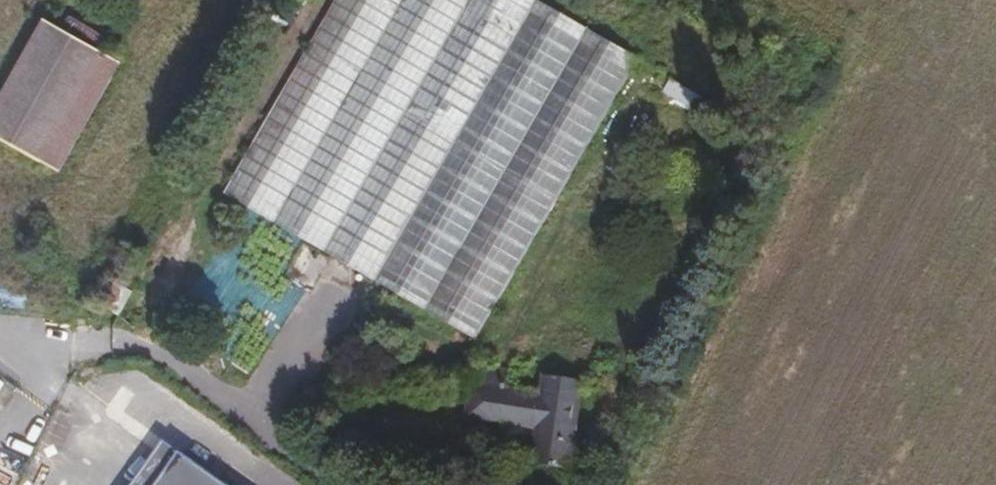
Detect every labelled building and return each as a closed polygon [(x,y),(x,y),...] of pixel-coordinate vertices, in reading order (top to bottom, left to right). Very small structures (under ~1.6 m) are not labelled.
[(631,58),(531,0),(329,0),(216,194),(467,340),(631,58)] [(36,23),(0,89),(0,144),(34,163),(94,55),(36,23)] [(112,65),(94,55),(34,163),(53,173),(112,65)] [(703,103),(664,80),(656,93),(695,116),(703,103)] [(138,296),(124,286),(110,307),(125,317),(138,296)] [(464,414),(531,422),(525,464),(560,469),(571,381),(532,376),(529,396),(495,391),(498,371),(470,368),(464,414)] [(171,454),(155,443),(126,484),(149,484),(171,454)] [(171,454),(149,484),(216,484),(171,454)]
